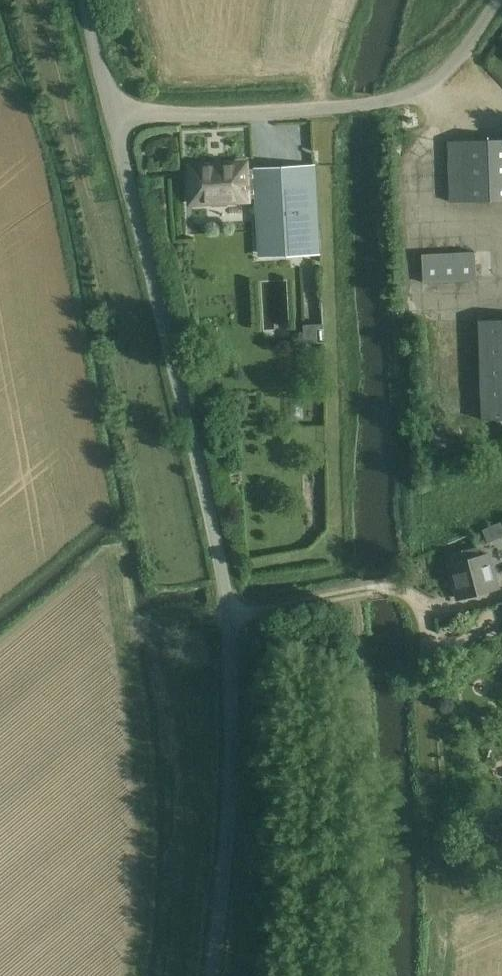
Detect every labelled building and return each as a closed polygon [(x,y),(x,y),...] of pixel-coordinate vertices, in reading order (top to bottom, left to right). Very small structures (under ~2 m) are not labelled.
[(449,141),(450,161),(451,202),(501,200),(501,140),(449,141)] [(243,164),(189,167),(191,201),(214,200),(214,206),(227,206),(227,200),(247,199),(247,197),(257,197),(256,168),(250,168),(250,170),(243,170),(243,164)] [(314,166),(256,168),(257,197),(258,211),(266,211),(268,240),(297,238),(297,254),(318,253),(314,166)] [(475,252),(422,255),(424,279),(424,284),(477,281),(476,277),(475,252)] [(481,359),(476,359),(477,384),(482,383),(483,420),(501,419),(501,319),(479,319),(481,359)] [(454,564),(450,565),(459,598),(478,593),(499,588),(490,554),(481,557),(478,548),(451,555),(454,564)]
